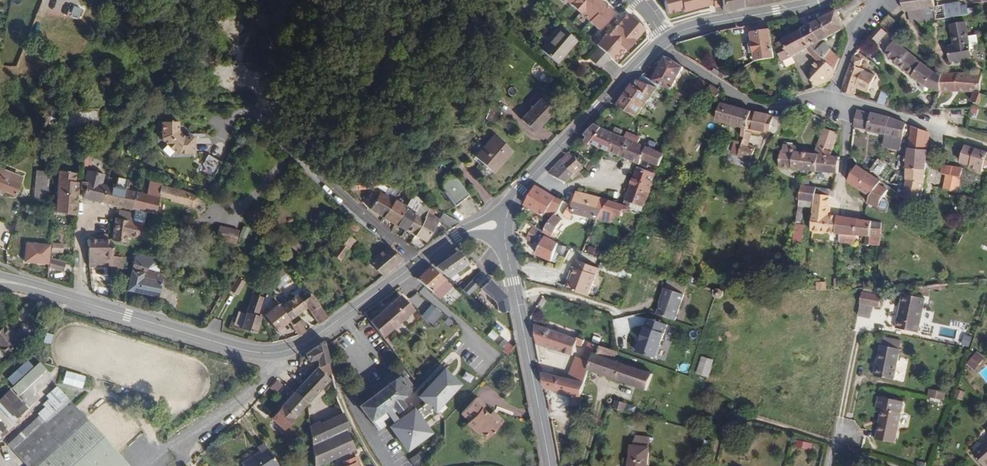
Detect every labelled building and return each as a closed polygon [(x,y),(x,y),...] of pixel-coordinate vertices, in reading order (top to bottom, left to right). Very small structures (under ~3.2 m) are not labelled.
[(598,29),(613,12),(600,0),(564,0),(598,29)] [(721,0),(663,0),(667,14),(683,9),(683,12),(713,4),(714,8),(722,6),(721,0)] [(723,11),(744,7),(742,0),(721,0),(723,11)] [(905,12),(910,11),(923,9),(934,7),(937,20),(949,18),(947,9),(946,9),(943,5),(939,6),(938,2),(935,3),(935,0),(902,0),(905,12)] [(963,15),(961,6),(960,2),(943,5),(946,9),(947,9),(949,18),(963,15)] [(267,5),(264,15),(273,17),(275,7),(267,5)] [(934,7),(923,9),(926,20),(926,21),(937,20),(934,7)] [(926,20),(923,9),(910,11),(911,22),(926,20)] [(845,28),(837,10),(811,25),(822,41),(845,28)] [(596,38),(592,42),(598,47),(610,57),(613,60),(623,48),(625,50),(644,29),(626,13),(620,21),(617,18),(613,22),(616,25),(611,31),(608,28),(604,32),(606,33),(599,41),(596,38)] [(889,30),(897,21),(891,16),(882,23),(889,30)] [(497,26),(490,20),(489,30),(497,31),(497,26)] [(876,25),(873,22),(868,27),(871,31),(876,25)] [(951,62),(972,58),(971,50),(968,36),(966,22),(951,25),(955,46),(949,47),(951,62)] [(822,41),(811,25),(802,29),(814,48),(816,51),(816,52),(835,69),(840,58),(822,41)] [(540,49),(556,64),(576,41),(560,26),(540,49)] [(882,26),(874,34),(880,40),(888,32),(882,26)] [(814,48),(802,29),(783,40),(785,44),(778,47),(777,47),(783,61),(793,57),(808,48),(810,52),(814,48)] [(775,58),(771,30),(752,33),(753,41),(755,53),(756,61),(775,58)] [(977,34),(968,36),(971,50),(980,48),(977,34)] [(941,92),(939,74),(932,70),(907,50),(895,40),(886,53),(898,64),(922,83),(920,86),(921,88),(924,91),(927,91),(929,88),(941,92)] [(600,69),(610,57),(598,47),(588,59),(600,69)] [(830,81),(835,69),(816,52),(813,55),(819,62),(809,73),(815,87),(830,81)] [(853,56),(842,91),(855,96),(857,88),(868,92),(876,76),(864,71),(865,69),(860,68),(863,59),(853,56)] [(672,89),(684,67),(666,57),(653,81),(661,84),(672,89)] [(941,92),(956,91),(975,92),(972,101),(983,106),(986,98),(986,96),(981,92),(981,85),(982,84),(983,84),(983,83),(982,82),(981,82),(982,75),(969,74),(958,73),(939,74),(941,92)] [(618,105),(637,117),(661,84),(653,81),(642,75),(633,84),(622,100),(620,99),(617,103),(619,104),(618,105)] [(705,96),(712,85),(705,81),(695,97),(689,93),(686,99),(699,107),(705,96)] [(722,92),(712,85),(705,96),(715,103),(722,92)] [(883,91),(878,103),(887,106),(888,103),(892,104),(893,101),(890,100),(892,94),(883,91)] [(544,95),(540,99),(548,107),(553,102),(544,95)] [(540,99),(520,119),(533,132),(553,111),(548,107),(540,99)] [(752,111),(722,103),(717,120),(745,128),(744,129),(743,129),(743,132),(744,132),(743,133),(740,132),(736,142),(743,143),(747,128),(748,129),(752,111)] [(493,123),(499,108),(492,105),(485,119),(493,123)] [(868,130),(872,113),(855,108),(851,125),(868,130)] [(776,134),(787,117),(775,116),(752,111),(748,129),(747,128),(743,143),(736,142),(732,152),(739,154),(739,155),(752,159),(756,148),(749,145),(752,133),(759,134),(760,131),(770,133),(770,132),(776,134)] [(884,146),(900,150),(906,124),(891,117),(872,113),(868,130),(887,134),(884,146)] [(929,132),(913,120),(909,148),(928,150),(929,137),(929,132)] [(178,131),(177,121),(161,122),(161,138),(177,153),(193,153),(193,136),(184,137),(178,131)] [(611,152),(621,136),(614,133),(602,128),(596,124),(586,134),(588,138),(586,140),(586,142),(589,145),(591,143),(611,152)] [(647,147),(649,142),(627,133),(625,138),(621,136),(623,131),(616,128),(614,133),(621,136),(611,152),(623,158),(633,141),(647,147)] [(833,150),(839,133),(824,128),(815,154),(796,152),(797,146),(795,146),(793,143),(789,143),(786,145),(784,145),(783,151),(782,151),(781,167),(794,169),(814,171),(838,174),(840,157),(831,156),(832,151),(825,150),(825,148),(833,150)] [(493,173),(513,151),(494,134),(474,157),(493,173)] [(643,159),(647,147),(633,141),(623,158),(639,164),(641,165),(643,159)] [(966,145),(961,162),(971,165),(970,167),(983,171),(984,169),(986,170),(986,152),(966,145)] [(643,159),(660,166),(665,154),(647,147),(643,159)] [(916,200),(921,200),(925,181),(928,150),(909,148),(909,153),(906,153),(905,161),(908,162),(907,180),(903,196),(905,198),(904,205),(915,206),(916,200)] [(90,152),(82,150),(81,165),(89,165),(90,152)] [(569,152),(562,159),(575,173),(575,172),(577,174),(583,167),(582,166),(583,164),(575,155),(574,156),(569,152)] [(222,163),(209,155),(200,170),(213,178),(222,163)] [(562,159),(549,173),(566,182),(575,173),(562,159)] [(890,188),(858,165),(848,182),(870,196),(868,204),(880,208),(882,201),(890,188)] [(961,177),(963,168),(943,165),(942,174),(947,175),(961,177)] [(630,207),(643,212),(645,206),(654,183),(653,182),(657,174),(638,167),(626,199),(627,199),(624,206),(610,201),(578,192),(577,195),(574,206),(571,205),(564,215),(572,220),(574,213),(598,219),(612,223),(616,215),(622,216),(624,211),(626,212),(628,211),(630,209),(628,207),(629,205),(631,206),(630,207)] [(893,167),(888,175),(899,181),(904,173),(893,167)] [(15,195),(22,177),(0,169),(0,189),(15,195)] [(58,170),(55,212),(75,215),(78,182),(74,181),(75,173),(58,170)] [(83,198),(101,202),(106,185),(101,184),(104,174),(87,170),(83,182),(80,181),(80,190),(85,190),(83,198)] [(36,175),(34,198),(47,199),(49,176),(36,175)] [(961,179),(961,177),(947,175),(944,189),(958,192),(961,179)] [(106,185),(101,202),(116,206),(131,209),(132,191),(124,189),(127,180),(117,177),(115,188),(106,185)] [(444,192),(455,206),(463,199),(468,195),(457,181),(455,178),(453,178),(449,177),(446,179),(444,180),(442,183),(442,187),(442,189),(444,192)] [(811,179),(803,178),(802,186),(810,187),(811,179)] [(357,185),(358,190),(376,187),(382,190),(385,185),(380,182),(373,180),(365,184),(357,185)] [(198,202),(197,196),(181,190),(160,185),(160,184),(149,181),(145,194),(132,191),(131,209),(134,209),(133,213),(130,212),(129,214),(128,221),(142,224),(145,212),(154,214),(158,196),(169,199),(169,201),(185,205),(189,208),(195,206),(198,202)] [(536,186),(525,205),(544,217),(546,214),(553,218),(555,215),(556,216),(558,214),(564,201),(556,198),(536,186)] [(802,186),(799,205),(804,206),(814,207),(815,193),(831,196),(833,190),(817,188),(810,187),(802,186)] [(369,209),(383,217),(394,200),(379,193),(369,209)] [(836,234),(838,216),(829,215),(831,196),(815,193),(814,207),(812,231),(836,234)] [(472,199),(469,195),(468,195),(463,199),(467,203),(472,199)] [(395,224),(405,230),(416,213),(422,202),(411,196),(405,207),(395,224)] [(383,217),(395,224),(405,207),(397,202),(399,200),(395,198),(394,200),(383,217)] [(422,202),(416,213),(424,217),(430,206),(422,202)] [(804,206),(799,205),(796,224),(801,224),(804,206)] [(434,213),(435,209),(430,206),(424,217),(414,236),(425,242),(433,230),(439,219),(430,215),(432,212),(434,213)] [(128,221),(129,214),(120,212),(118,219),(128,221)] [(405,230),(414,236),(424,217),(416,213),(405,230)] [(441,221),(452,228),(459,223),(442,213),(440,217),(442,218),(441,221)] [(555,233),(563,220),(556,216),(555,215),(553,218),(546,228),(555,233)] [(880,246),(882,223),(864,220),(838,216),(836,234),(840,234),(857,235),(867,236),(866,244),(880,246)] [(142,228),(142,224),(128,221),(118,219),(115,218),(111,240),(125,243),(126,238),(129,239),(130,237),(149,241),(151,229),(142,228)] [(343,232),(350,236),(359,225),(351,219),(342,232),(343,232)] [(801,224),(796,224),(794,240),(801,242),(804,225),(801,224)] [(534,225),(533,226),(527,239),(535,244),(536,241),(536,242),(537,240),(542,243),(536,254),(553,261),(554,257),(558,245),(559,243),(546,236),(545,238),(540,237),(542,233),(543,233),(544,231),(546,228),(543,231),(534,225)] [(219,226),(216,239),(235,244),(238,231),(219,226)] [(242,227),(239,236),(244,238),(248,229),(242,227)] [(552,237),(555,233),(546,228),(544,231),(552,237)] [(340,261),(355,240),(350,236),(343,232),(337,242),(338,242),(330,254),(340,261)] [(88,267),(110,266),(112,256),(112,244),(108,239),(107,239),(107,234),(99,234),(100,239),(87,239),(88,267)] [(857,235),(840,234),(839,242),(856,243),(857,235)] [(292,247),(297,252),(304,245),(299,240),(292,247)] [(49,259),(50,245),(27,244),(26,262),(49,264),(49,259)] [(567,247),(558,245),(554,257),(564,259),(567,247)] [(383,276),(403,259),(388,246),(369,263),(383,276)] [(590,247),(589,252),(604,257),(606,254),(602,253),(602,251),(590,247)] [(468,263),(458,252),(436,267),(448,277),(468,263)] [(134,253),(132,264),(157,272),(159,264),(148,261),(149,257),(134,253)] [(110,266),(110,267),(121,268),(123,257),(112,256),(110,266)] [(65,263),(49,259),(49,264),(49,267),(62,271),(65,263)] [(572,275),(568,289),(588,296),(598,268),(578,261),(575,268),(573,267),(570,274),(572,275)] [(126,290),(157,296),(162,273),(157,272),(132,264),(126,290)] [(430,268),(417,279),(432,291),(444,279),(430,268)] [(236,295),(244,282),(237,278),(229,291),(236,295)] [(440,298),(452,286),(444,279),(432,291),(433,292),(440,298)] [(506,296),(490,279),(481,289),(497,302),(499,312),(509,310),(506,296)] [(311,294),(302,284),(291,294),(293,297),(280,307),(288,322),(291,326),(298,321),(293,318),(307,307),(318,324),(328,318),(311,294)] [(704,300),(706,291),(684,284),(682,292),(704,300)] [(657,315),(675,321),(683,295),(664,288),(662,297),(663,297),(657,315)] [(717,289),(715,290),(714,291),(713,293),(713,294),(714,296),(715,297),(718,298),(719,298),(721,298),(722,297),(724,294),(723,291),(721,290),(719,289),(717,289)] [(873,306),(880,307),(881,307),(882,307),(884,305),(883,303),(882,302),(881,302),(882,296),(863,293),(860,303),(861,303),(873,306)] [(252,294),(241,329),(256,334),(261,317),(257,315),(263,297),(252,294)] [(925,298),(903,294),(897,328),(919,333),(925,298)] [(413,311),(400,296),(370,322),(371,322),(382,337),(413,311)] [(873,306),(861,303),(858,316),(871,318),(873,306)] [(264,315),(276,331),(288,322),(280,307),(278,304),(269,311),(267,308),(263,311),(262,312),(264,315)] [(442,314),(430,305),(421,316),(432,326),(442,314)] [(536,313),(546,316),(548,310),(539,306),(536,313)] [(0,316),(0,320),(4,325),(11,319),(4,312),(0,316)] [(536,313),(536,324),(577,339),(578,337),(584,340),(587,331),(546,316),(536,313)] [(656,358),(667,325),(648,319),(646,327),(644,327),(639,342),(640,343),(637,352),(656,358)] [(306,331),(298,321),(291,326),(298,335),(306,331)] [(365,327),(386,354),(392,350),(382,337),(371,322),(365,327)] [(535,324),(538,343),(573,355),(577,344),(582,347),(585,340),(584,340),(578,337),(577,339),(536,324),(535,324)] [(5,355),(19,342),(4,325),(0,328),(0,350),(5,355)] [(618,352),(621,353),(627,335),(598,326),(592,342),(598,345),(601,346),(618,352)] [(882,346),(899,349),(901,341),(884,338),(882,346)] [(508,343),(503,339),(497,346),(502,351),(508,343)] [(305,354),(309,362),(317,359),(319,366),(317,367),(300,386),(313,398),(334,376),(324,341),(305,354)] [(513,347),(508,343),(502,351),(507,355),(513,347)] [(875,376),(894,380),(900,349),(899,349),(882,346),(881,345),(875,376)] [(591,363),(589,370),(647,391),(653,374),(615,361),(618,352),(601,346),(598,354),(594,353),(591,363)] [(13,383),(30,367),(21,356),(10,367),(13,370),(12,370),(11,370),(5,375),(13,383)] [(714,360),(704,357),(699,372),(709,376),(714,360)] [(589,370),(591,363),(580,358),(572,380),(585,383),(589,370)] [(39,362),(12,388),(17,394),(45,368),(39,362)] [(419,420),(431,410),(434,412),(457,386),(443,372),(419,398),(424,403),(413,412),(412,410),(398,421),(396,417),(392,420),(394,424),(390,427),(406,449),(428,432),(419,420)] [(579,408),(585,383),(572,380),(542,372),(545,388),(573,395),(571,405),(579,408)] [(359,406),(377,431),(392,420),(396,417),(399,415),(396,412),(404,406),(399,399),(414,389),(405,376),(400,379),(398,377),(359,406)] [(270,386),(275,391),(283,382),(278,377),(270,386)] [(27,465),(34,465),(86,418),(56,386),(52,390),(64,404),(61,407),(54,400),(39,413),(41,415),(8,445),(27,465)] [(294,392),(308,402),(313,398),(300,386),(294,392)] [(315,465),(318,465),(336,458),(350,452),(354,450),(355,450),(346,430),(349,428),(344,414),(338,399),(336,386),(326,392),(331,407),(340,424),(334,426),(337,433),(329,437),(324,426),(321,427),(317,426),(310,429),(315,465)] [(928,397),(944,400),(945,392),(930,389),(928,397)] [(0,399),(0,405),(14,420),(21,414),(16,409),(21,404),(14,397),(9,390),(0,399)] [(962,400),(965,392),(958,390),(955,398),(962,400)] [(308,402),(294,392),(275,413),(283,421),(290,414),(295,418),(308,402)] [(895,443),(904,402),(879,397),(877,407),(882,409),(876,439),(895,443)] [(476,398),(461,413),(469,421),(467,423),(479,434),(480,432),(487,438),(503,421),(495,415),(492,418),(489,415),(482,408),(484,406),(476,398)] [(259,399),(251,407),(255,411),(263,403),(259,399)] [(628,404),(616,400),(614,409),(625,412),(628,404)] [(575,420),(579,408),(571,405),(568,418),(575,420)] [(283,421),(288,425),(295,418),(290,414),(283,421)] [(34,465),(129,465),(86,418),(34,465)] [(637,438),(636,446),(649,448),(650,439),(637,438)] [(809,443),(800,441),(799,447),(808,449),(809,443)] [(984,465),(986,465),(986,441),(973,453),(984,465)] [(243,465),(279,465),(264,443),(257,448),(260,453),(249,460),(248,459),(241,464),(243,465)] [(632,446),(630,465),(648,465),(650,448),(649,448),(636,446),(632,446)] [(339,465),(358,465),(356,463),(359,462),(356,457),(352,458),(350,452),(336,458),(339,465)] [(412,465),(416,465),(424,462),(420,454),(409,459),(412,465)]
